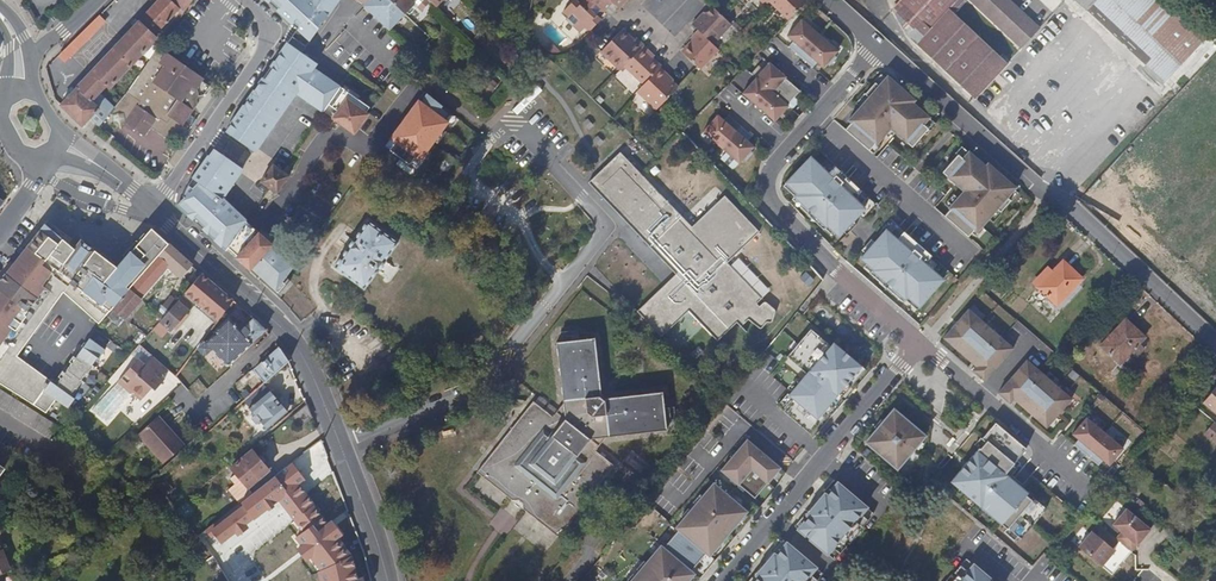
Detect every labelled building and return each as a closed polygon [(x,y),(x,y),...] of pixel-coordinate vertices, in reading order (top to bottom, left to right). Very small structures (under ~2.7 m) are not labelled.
[(89,131),(92,134),(96,130),(98,127),(107,116),(91,100),(106,84),(109,87),(157,37),(154,34),(178,9),(169,0),(159,0),(61,104),(83,126),(91,117),(96,122),(89,131)] [(178,9),(182,12),(190,0),(169,0),(178,9)] [(298,27),(303,32),(308,37),(326,14),(315,3),(317,0),(269,0),(290,20),(298,27)] [(315,3),(326,14),(335,0),(317,0),(315,3)] [(404,14),(398,8),(390,0),(369,0),(365,4),(388,27),(393,20),(396,22),(404,14)] [(563,12),(569,17),(567,20),(582,33),(586,29),(591,33),(601,22),(599,20),(597,17),(602,11),(605,13),(614,3),(611,0),(574,0),(563,12)] [(614,3),(617,6),(621,9),(630,0),(611,0),(614,3)] [(766,8),(770,3),(773,0),(758,0),(766,8)] [(809,1),(807,0),(773,0),(770,3),(789,22),(809,1)] [(971,0),(901,0),(899,2),(927,32),(919,40),(912,47),(968,102),(1002,68),(950,16),(964,0),(1017,53),(1035,33),(1029,28),(1015,43),(971,0)] [(1015,43),(1029,28),(1002,0),(971,0),(1015,43)] [(1146,66),(1140,72),(1159,91),(1201,49),(1194,42),(1199,37),(1189,27),(1184,31),(1153,0),(1080,0),(1146,66)] [(927,32),(899,2),(891,10),(919,40),(927,32)] [(701,32),(715,45),(734,26),(722,15),(716,9),(708,17),(704,22),(701,19),(695,26),(701,32)] [(599,20),(605,13),(602,11),(597,17),(599,20)] [(99,15),(59,55),(65,62),(106,21),(99,15)] [(789,47),(801,57),(820,36),(801,20),(787,37),(793,42),(789,47)] [(624,31),(602,54),(604,55),(612,63),(621,72),(625,68),(645,46),(637,39),(635,41),(634,43),(630,41),(632,38),(624,31)] [(685,53),(699,67),(703,70),(721,51),(715,45),(701,32),(693,40),(695,42),(685,53)] [(820,36),(801,57),(813,68),(817,63),(823,68),(827,64),(829,66),(836,58),(834,56),(838,51),(820,36)] [(300,49),(288,42),(257,87),(228,131),(249,145),(256,151),(261,144),(297,91),(325,109),(330,102),(341,86),(314,67),(317,62),(309,56),(300,49)] [(167,51),(159,45),(128,89),(110,111),(110,113),(113,115),(126,112),(130,108),(135,111),(129,120),(129,121),(147,133),(153,125),(170,136),(174,130),(178,133),(188,118),(194,122),(198,115),(193,111),(200,101),(198,96),(201,92),(206,92),(212,82),(203,76),(205,72),(169,49),(167,51)] [(661,69),(662,68),(654,60),(651,57),(653,54),(645,46),(625,68),(645,86),(661,69)] [(769,63),(756,78),(772,92),(785,78),(785,77),(769,63)] [(639,93),(659,111),(679,89),(673,83),(668,78),(670,76),(661,69),(645,86),(639,93)] [(890,128),(912,147),(928,129),(923,124),(929,117),(897,90),(900,87),(887,76),(878,86),(875,83),(865,94),(868,97),(848,121),(851,123),(845,130),(869,151),(875,144),(876,145),(890,128)] [(756,78),(743,94),(759,108),(772,92),(756,78)] [(772,92),(787,105),(799,91),(785,78),(772,92)] [(106,108),(110,111),(128,89),(123,85),(112,97),(113,99),(106,108)] [(368,106),(341,86),(330,102),(342,110),(337,117),(354,130),(367,112),(365,110),(368,106)] [(453,113),(423,89),(406,113),(420,123),(413,133),(399,123),(383,145),(414,167),(453,113)] [(787,105),(772,92),(759,108),(775,122),(788,106),(787,105)] [(330,102),(325,109),(337,117),(342,110),(330,102)] [(114,124),(129,121),(129,120),(135,111),(130,108),(126,112),(113,115),(114,124)] [(420,123),(406,113),(399,123),(413,133),(420,123)] [(736,131),(740,126),(728,116),(724,121),(718,116),(703,133),(721,148),(736,131)] [(736,131),(721,148),(740,164),(743,160),(746,162),(753,153),(751,151),(754,147),(748,142),(752,137),(740,126),(736,131)] [(226,251),(247,221),(224,199),(238,178),(244,169),(236,163),(215,148),(189,185),(177,204),(226,251)] [(588,182),(676,273),(638,310),(662,335),(688,310),(717,340),(737,322),(740,325),(748,318),(760,328),(766,321),(770,321),(775,310),(764,301),(759,306),(756,303),(761,299),(725,262),(757,231),(722,195),(690,225),(620,152),(588,182)] [(944,216),(968,237),(974,230),(977,232),(997,209),(1001,212),(1011,201),(1007,198),(1015,188),(1002,176),(1000,179),(969,152),(962,159),(958,155),(942,172),(964,191),(949,208),(950,209),(944,216)] [(798,207),(806,207),(816,216),(816,224),(823,230),(827,226),(839,237),(865,209),(854,199),(861,191),(834,166),(827,174),(810,158),(785,184),(791,189),(788,192),(794,198),(791,201),(798,207)] [(3,159),(0,163),(0,199),(4,202),(17,185),(11,175),(3,159)] [(291,176),(283,170),(275,164),(262,181),(270,188),(278,193),(291,176)] [(369,220),(334,266),(364,288),(378,271),(383,275),(391,264),(386,260),(399,243),(369,220)] [(263,236),(247,221),(226,251),(239,264),(249,273),(252,269),(278,294),(291,281),(287,277),(295,265),(263,236)] [(46,224),(39,233),(21,257),(15,265),(12,269),(41,291),(46,294),(53,283),(55,280),(61,285),(67,291),(96,252),(87,245),(82,241),(75,250),(46,224)] [(153,230),(131,254),(124,262),(118,268),(116,271),(117,275),(88,309),(90,310),(87,314),(100,325),(113,310),(167,249),(170,245),(153,230)] [(919,307),(943,280),(925,264),(932,256),(904,232),(897,240),(886,230),(861,259),(873,270),(870,274),(877,280),(884,280),(895,289),(895,296),(903,302),(905,300),(911,305),(914,302),(919,307)] [(167,249),(113,310),(126,320),(144,299),(143,297),(171,266),(182,276),(192,266),(170,245),(167,249)] [(67,291),(88,309),(117,275),(116,271),(118,268),(109,261),(96,252),(67,291)] [(1055,306),(1078,279),(1060,262),(1036,289),(1055,306)] [(41,291),(12,269),(0,285),(0,384),(9,390),(46,414),(56,400),(68,409),(74,400),(71,398),(106,351),(90,339),(77,359),(74,357),(70,362),(72,364),(65,374),(63,372),(59,378),(61,380),(56,386),(50,381),(48,383),(12,357),(24,341),(30,332),(53,300),(41,291)] [(161,321),(160,322),(171,331),(173,329),(187,313),(188,311),(187,311),(191,306),(190,304),(201,291),(195,286),(184,299),(182,297),(178,302),(161,321)] [(157,317),(161,321),(178,302),(171,297),(161,309),(163,310),(157,317)] [(968,310),(943,338),(975,366),(971,370),(985,381),(1013,349),(968,310)] [(187,313),(173,329),(176,332),(190,316),(187,313)] [(1119,362),(1143,336),(1124,318),(1100,345),(1119,362)] [(265,330),(253,320),(240,333),(228,321),(215,335),(215,336),(207,345),(203,342),(197,350),(202,355),(205,355),(207,355),(211,351),(226,366),(228,366),(230,366),(252,344),(265,330)] [(139,329),(147,337),(152,332),(143,324),(139,329)] [(777,406),(811,434),(829,412),(827,410),(833,403),(836,405),(841,398),(839,396),(858,373),(850,366),(852,364),(845,358),(843,360),(837,355),(839,353),(816,333),(810,340),(805,336),(787,357),(807,374),(790,395),(788,393),(777,406)] [(546,527),(560,538),(570,524),(571,519),(577,510),(581,510),(615,467),(596,451),(603,443),(608,436),(668,430),(666,411),(663,393),(605,399),(604,401),(599,398),(601,395),(594,339),(557,343),(563,405),(553,417),(534,402),(497,449),(497,453),(495,455),(493,459),(489,459),(478,473),(492,484),(496,484),(502,488),(502,492),(510,498),(513,501),(517,501),(523,505),(524,510),(528,513),(535,519),(540,518),(545,523),(546,527)] [(264,382),(265,383),(275,374),(280,370),(289,362),(280,350),(256,372),(264,382)] [(118,384),(131,395),(134,392),(144,399),(153,389),(156,385),(159,388),(164,381),(161,379),(168,370),(158,362),(153,358),(146,366),(138,360),(118,384)] [(1027,361),(998,393),(1012,405),(1015,401),(1047,428),(1072,400),(1027,361)] [(280,370),(275,374),(280,379),(292,369),(289,362),(280,370)] [(251,394),(252,395),(260,388),(265,383),(264,382),(259,387),(258,386),(254,389),(255,390),(251,394)] [(250,397),(255,403),(265,395),(260,388),(252,395),(250,397)] [(249,408),(265,427),(267,429),(287,412),(270,391),(265,395),(255,403),(249,408)] [(1207,404),(1215,412),(1215,393),(1207,404)] [(307,404),(291,418),(300,428),(312,418),(307,404)] [(509,409),(504,406),(503,410),(502,415),(503,418),(507,426),(511,421),(509,409)] [(877,429),(866,442),(894,465),(897,461),(901,464),(921,440),(918,437),(921,432),(894,409),(884,422),(881,419),(874,427),(877,429)] [(170,434),(172,432),(167,426),(158,417),(156,419),(170,434)] [(1079,440),(1074,445),(1086,455),(1105,433),(1087,418),(1073,435),(1079,440)] [(172,432),(170,434),(156,419),(138,435),(164,463),(183,445),(172,432)] [(1215,444),(1215,423),(1213,421),(1203,433),(1215,444)] [(67,428),(65,430),(69,433),(75,426),(72,422),(67,428)] [(980,449),(979,448),(966,464),(952,480),(962,489),(961,491),(980,507),(981,505),(992,515),(991,516),(1008,530),(1009,529),(1021,539),(1046,509),(1033,498),(1031,500),(1026,496),(1028,493),(1005,474),(1022,454),(1017,450),(1021,445),(998,426),(994,431),(991,428),(981,439),(985,442),(980,449)] [(267,433),(264,429),(257,434),(261,439),(267,433)] [(1105,433),(1086,455),(1099,466),(1103,461),(1109,466),(1123,450),(1105,433)] [(763,455),(745,440),(734,452),(719,470),(737,485),(752,468),(768,482),(779,469),(763,455)] [(268,469),(253,451),(243,460),(263,486),(276,476),(270,468),(268,469)] [(244,501),(263,486),(243,460),(232,469),(242,482),(234,488),(244,501)] [(280,499),(301,484),(300,482),(306,478),(294,463),(276,476),(263,486),(244,501),(245,503),(256,517),(280,499)] [(867,506),(835,480),(796,528),(828,554),(867,506)] [(714,482),(675,527),(708,556),(747,511),(714,482)] [(320,570),(355,555),(340,537),(345,532),(336,522),(333,518),(329,521),(301,484),(280,499),(291,514),(303,531),(296,536),(303,544),(298,547),(303,553),(307,559),(312,557),(320,570)] [(201,497),(213,513),(221,507),(210,491),(201,497)] [(520,511),(524,510),(523,505),(517,501),(513,501),(514,505),(516,507),(520,511)] [(256,517),(245,503),(208,530),(213,537),(216,534),(223,543),(238,532),(240,535),(247,530),(252,527),(249,523),(256,517)] [(218,520),(226,514),(221,507),(213,513),(218,520)] [(1151,530),(1126,509),(1112,525),(1121,532),(1116,539),(1118,541),(1132,552),(1151,530)] [(1107,531),(1098,524),(1078,547),(1101,566),(1114,550),(1112,548),(1118,541),(1116,539),(1107,531)] [(784,540),(750,580),(804,580),(816,566),(784,540)] [(628,580),(686,580),(693,574),(659,545),(628,580)] [(1,574),(10,571),(8,565),(12,564),(10,557),(6,558),(2,551),(0,552),(0,575),(1,574)] [(366,577),(361,577),(358,564),(355,555),(320,570),(323,580),(367,580),(366,577)] [(1119,561),(1112,555),(1106,562),(1114,568),(1119,561)] [(70,565),(67,562),(55,573),(57,574),(67,568),(70,565)] [(972,564),(958,580),(993,580),(972,564)] [(67,568),(57,574),(55,573),(50,577),(53,580),(60,580),(57,577),(67,568)]
